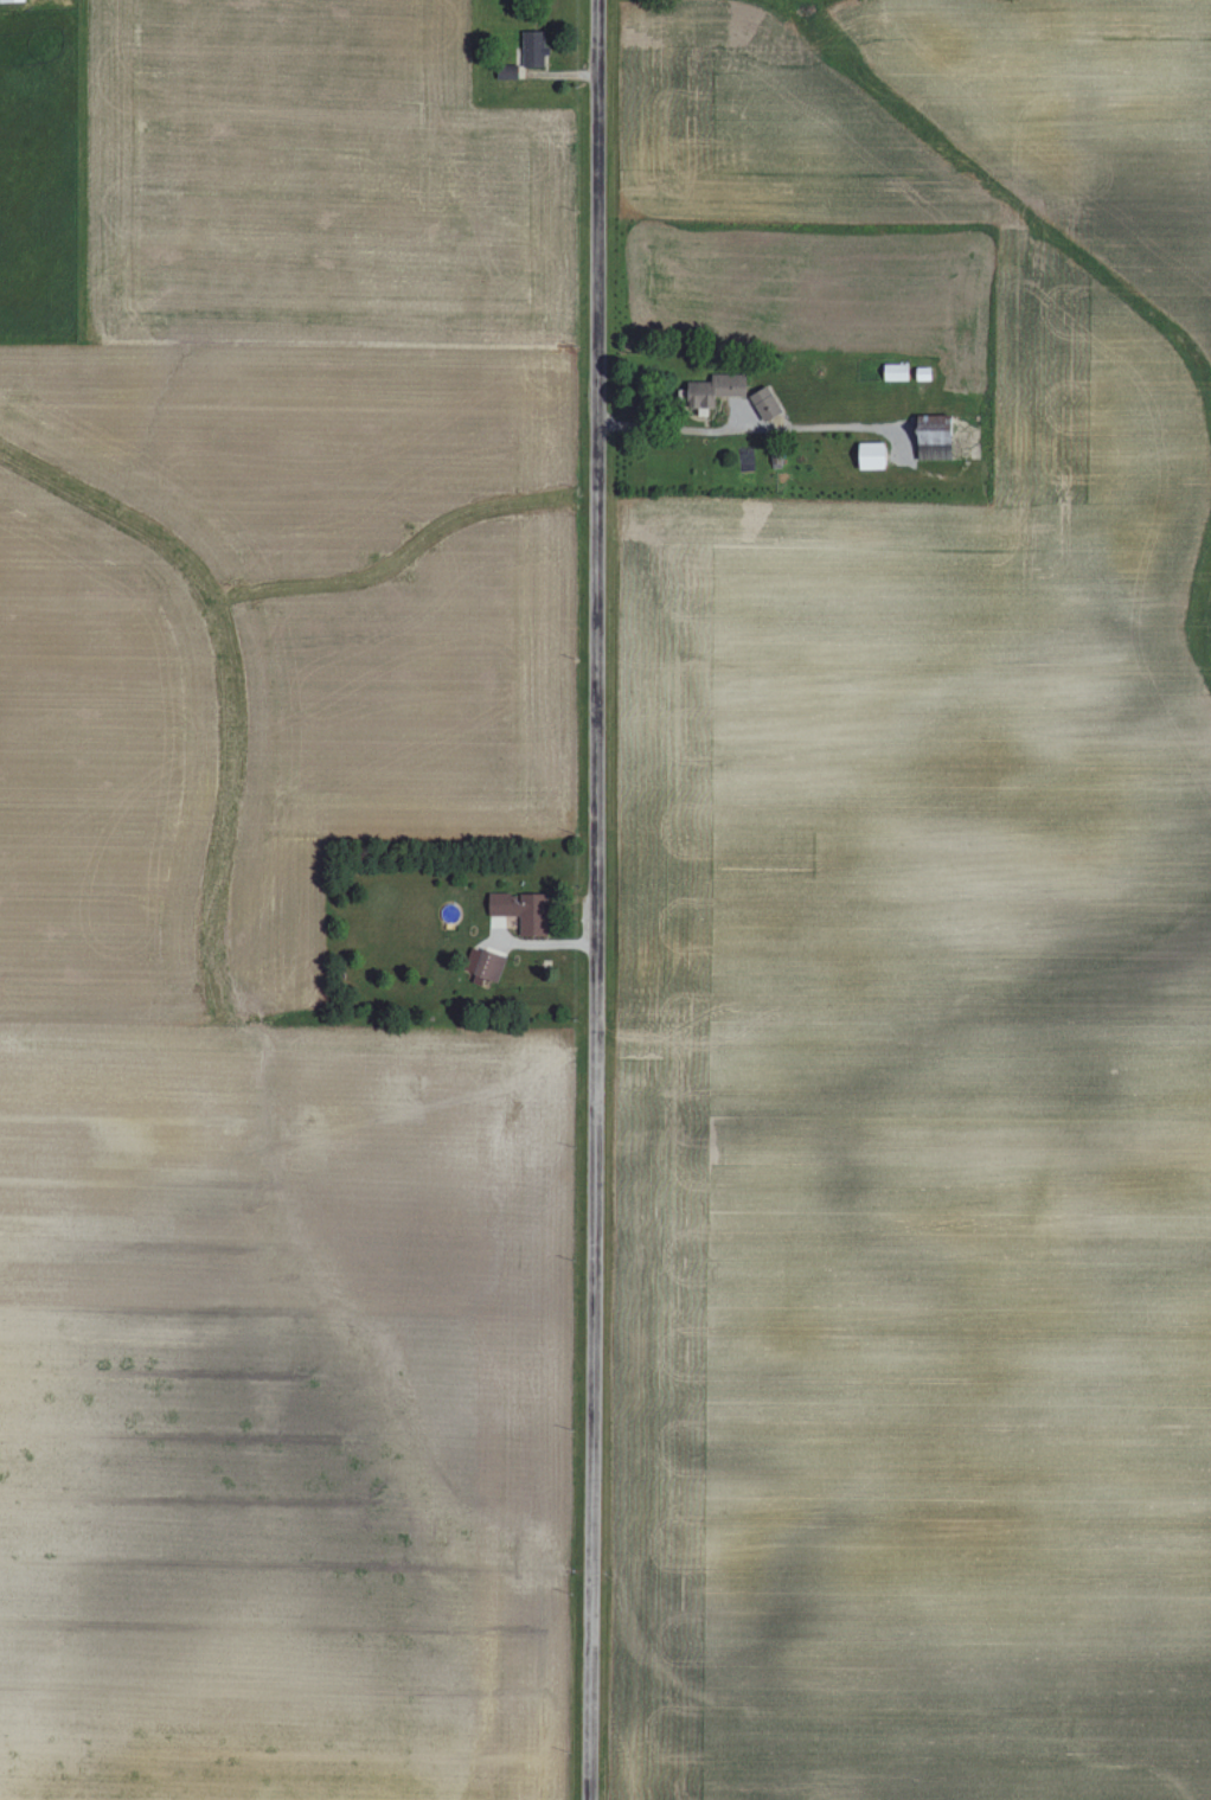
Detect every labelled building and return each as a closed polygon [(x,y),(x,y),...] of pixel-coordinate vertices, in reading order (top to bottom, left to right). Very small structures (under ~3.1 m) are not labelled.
[(519,31),(519,67),(541,67),(541,31),(519,31)] [(706,396),(740,396),(740,374),(707,374),(706,382),(680,381),(680,408),(694,408),(694,416),(706,416),(706,396)] [(757,421),(776,412),(764,386),(745,394),(757,421)] [(911,460),(946,459),(944,414),(909,416),(911,460)] [(880,469),(879,443),(852,443),(853,470),(880,469)] [(484,916),(517,916),(517,936),(540,936),(540,895),(485,894),(484,916)] [(470,976),(495,983),(503,957),(477,950),(470,976)]
